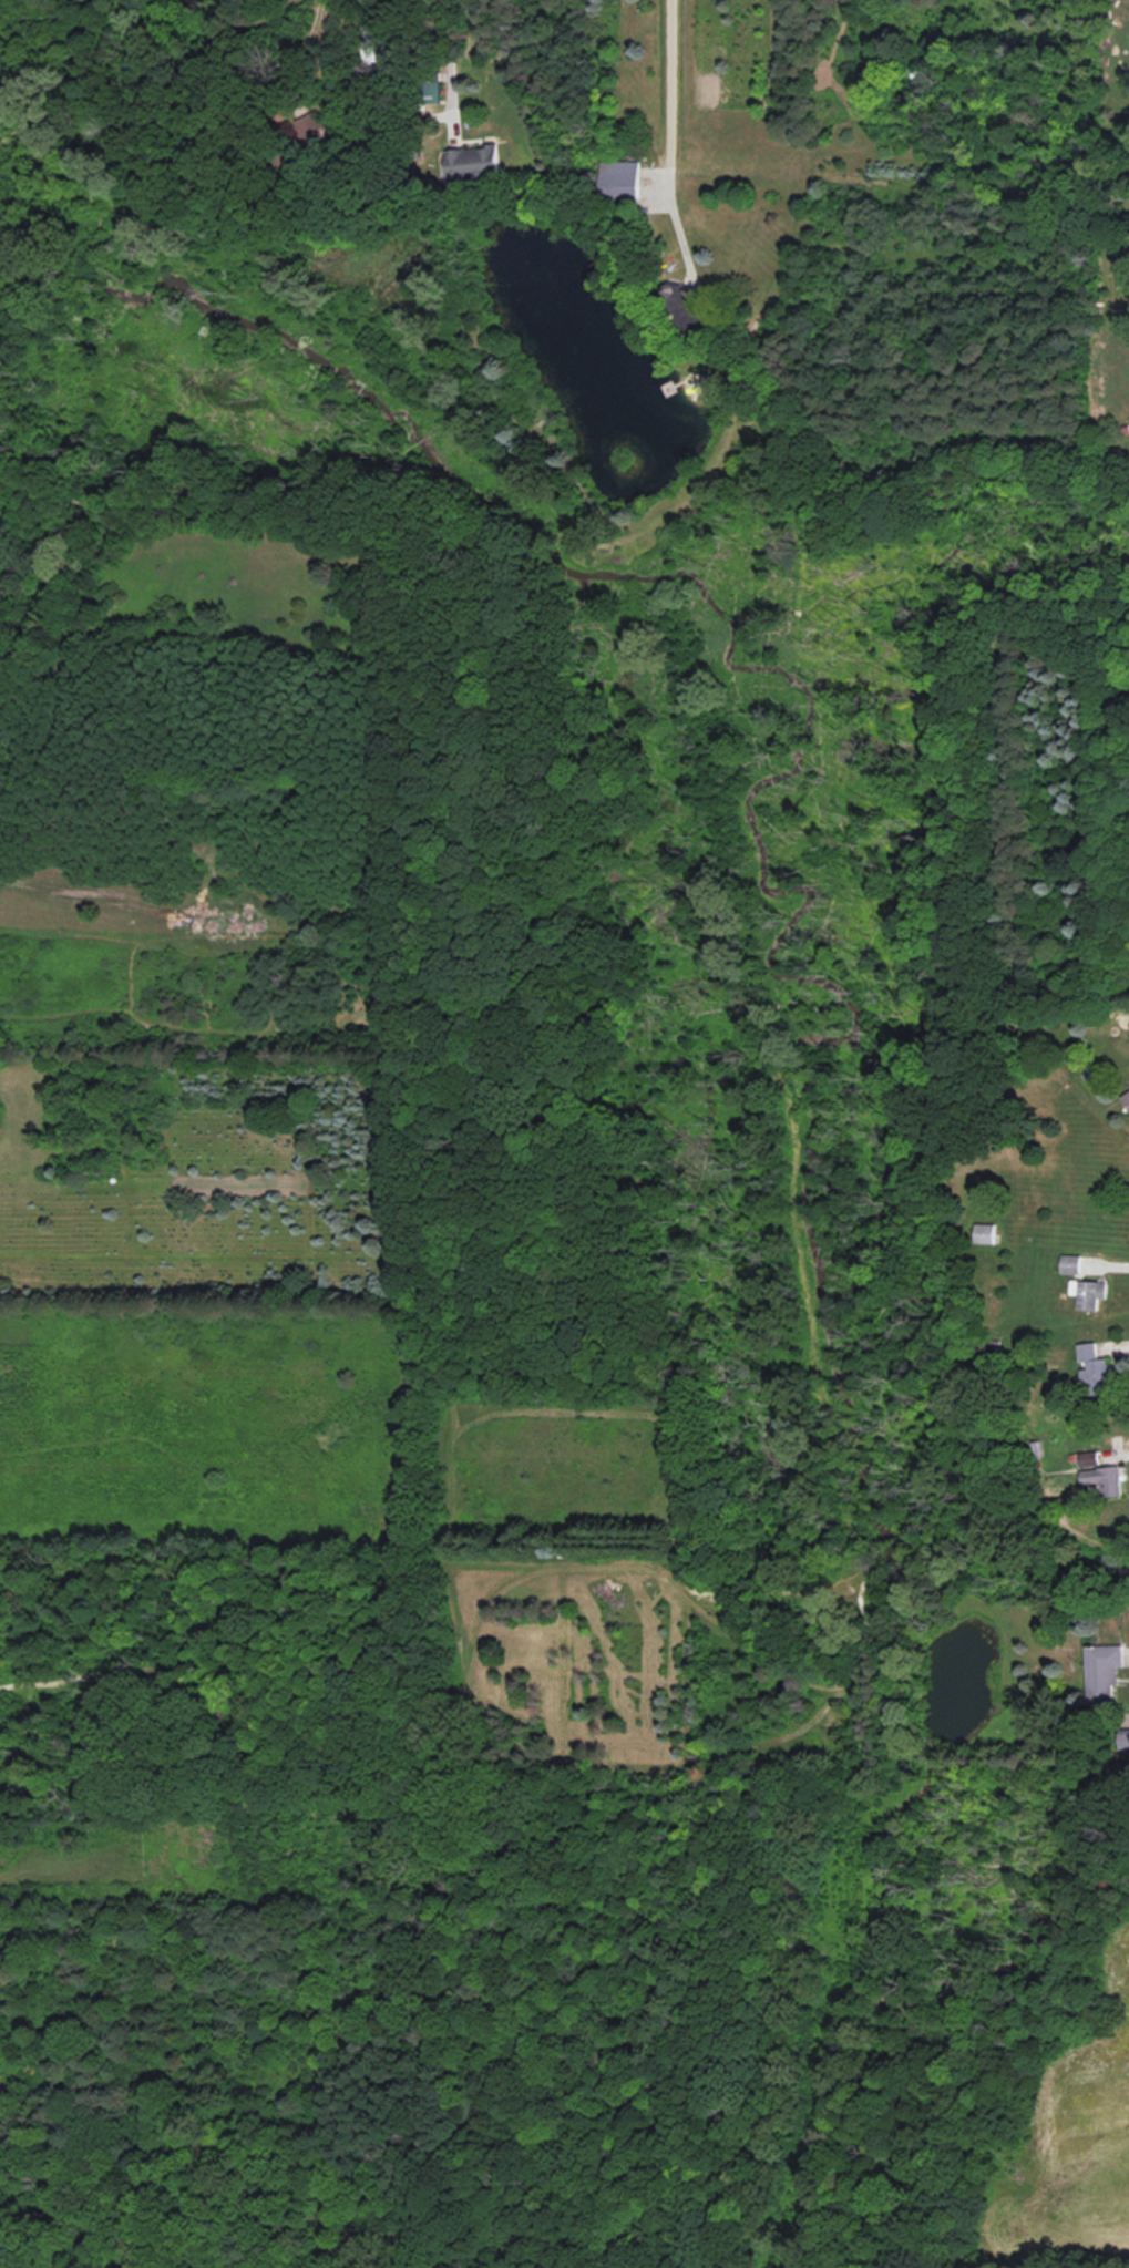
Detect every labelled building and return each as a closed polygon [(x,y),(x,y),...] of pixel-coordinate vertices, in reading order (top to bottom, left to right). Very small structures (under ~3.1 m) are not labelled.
[(442,103),(440,80),(427,81),(428,104),(442,103)] [(502,177),(500,145),(448,150),(450,182),(502,177)] [(641,199),(641,162),(604,161),(604,198),(641,199)] [(696,309),(698,298),(691,296),(693,287),(669,281),(662,309),(684,315),(681,326),(705,331),(709,312),(696,309)] [(995,1244),(996,1224),(977,1223),(976,1243),(995,1244)] [(1080,1274),(1081,1255),(1062,1255),(1061,1273),(1080,1274)] [(1070,1294),(1078,1295),(1077,1309),(1098,1310),(1098,1298),(1107,1299),(1108,1282),(1071,1281),(1070,1294)] [(1081,1384),(1089,1384),(1090,1395),(1111,1394),(1109,1358),(1097,1359),(1096,1343),(1078,1344),(1081,1384)] [(1122,1495),(1120,1466),(1099,1467),(1098,1451),(1080,1453),(1082,1483),(1100,1482),(1101,1497),(1122,1495)] [(1089,1646),(1091,1703),(1119,1703),(1118,1668),(1125,1668),(1125,1645),(1089,1646)]
